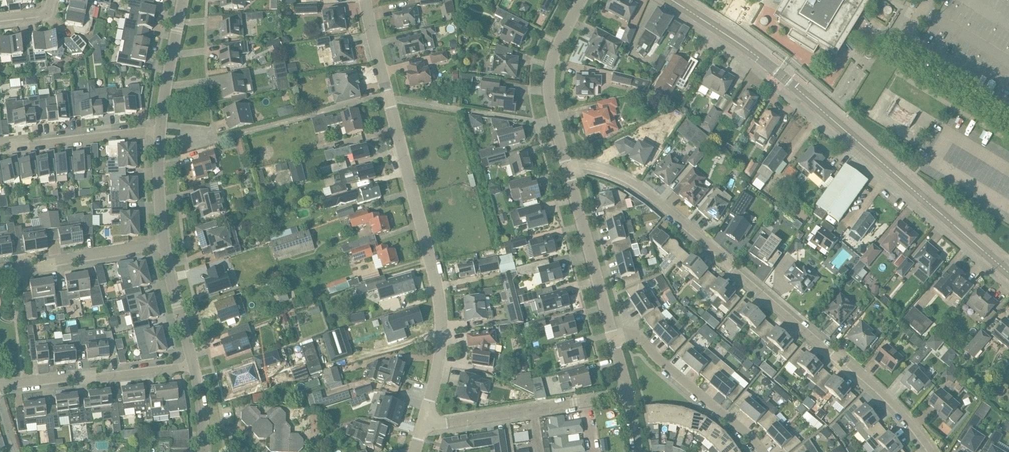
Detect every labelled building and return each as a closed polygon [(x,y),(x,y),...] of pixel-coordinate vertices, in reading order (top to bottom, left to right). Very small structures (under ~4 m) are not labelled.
[(8,8),(9,12),(21,10),(20,5),(31,3),(31,0),(6,0),(8,8)] [(88,0),(81,0),(80,4),(69,2),(67,14),(93,19),(95,7),(92,7),(93,1),(88,0)] [(156,9),(153,8),(154,2),(142,0),(129,0),(127,8),(130,9),(129,15),(154,19),(156,9)] [(224,9),(238,9),(238,8),(244,8),(244,3),(250,3),(252,1),(252,0),(224,0),(224,9)] [(541,9),(547,12),(553,0),(545,0),(541,9)] [(627,0),(612,0),(606,10),(629,22),(638,6),(627,0)] [(778,20),(774,18),(774,19),(792,30),(788,37),(801,45),(803,41),(815,49),(813,53),(814,53),(818,46),(837,58),(838,56),(834,54),(867,0),(790,0),(778,20)] [(317,14),(317,5),(296,6),(296,15),(317,14)] [(419,16),(416,6),(404,9),(405,14),(394,17),(397,30),(416,25),(414,17),(419,16)] [(884,11),(884,12),(884,13),(884,14),(885,14),(885,15),(886,15),(887,15),(887,16),(888,16),(889,16),(889,15),(890,15),(891,15),(891,14),(892,14),(892,13),(892,12),(892,11),(892,10),(892,9),(891,8),(890,7),(889,7),(888,7),(887,7),(886,7),(885,8),(884,9),(884,10),(884,11)] [(343,16),(342,9),(323,12),(326,33),(347,30),(344,16),(343,16)] [(526,42),(527,39),(527,36),(526,36),(528,31),(522,28),(525,22),(499,9),(495,15),(503,19),(501,24),(502,27),(506,29),(501,39),(509,44),(510,42),(520,47),(522,42),(523,43),(526,42)] [(670,46),(673,48),(677,51),(685,38),(677,33),(682,26),(673,20),(673,19),(658,10),(645,30),(647,31),(641,42),(639,46),(641,47),(637,51),(644,58),(649,52),(647,51),(649,47),(650,48),(657,37),(661,39),(667,30),(676,36),(670,46)] [(93,19),(67,14),(66,14),(66,21),(65,25),(76,27),(75,33),(86,35),(87,34),(90,32),(93,19)] [(244,37),(242,14),(223,15),(223,23),(219,23),(220,26),(223,26),(223,28),(222,28),(223,38),(244,37)] [(148,30),(151,30),(154,19),(129,15),(128,20),(125,20),(123,30),(147,35),(148,30)] [(759,22),(759,23),(760,23),(760,24),(760,25),(761,25),(761,26),(762,26),(763,26),(763,27),(764,27),(764,26),(765,26),(766,26),(767,25),(768,24),(768,23),(768,22),(768,21),(768,20),(767,20),(767,19),(766,19),(766,18),(765,18),(764,18),(763,18),(762,18),(761,18),(761,19),(760,19),(760,20),(760,21),(759,21),(759,22)] [(436,34),(434,26),(421,29),(423,36),(400,42),(403,56),(425,51),(423,42),(432,40),(431,35),(436,34)] [(628,26),(621,41),(623,42),(629,45),(636,30),(628,26)] [(623,42),(621,41),(597,28),(592,38),(592,39),(592,40),(593,41),(593,42),(585,57),(593,61),(594,60),(601,63),(607,52),(616,57),(623,42)] [(147,52),(149,42),(146,41),(147,35),(123,30),(121,41),(124,42),(123,48),(147,52)] [(82,53),(70,40),(56,42),(55,33),(43,35),(45,52),(47,52),(47,53),(60,59),(62,56),(63,56),(63,54),(62,45),(64,44),(72,51),(72,55),(82,53)] [(33,47),(27,48),(29,60),(29,63),(46,61),(45,52),(43,35),(32,36),(33,47)] [(79,37),(76,37),(75,36),(70,40),(82,53),(87,46),(79,37)] [(27,48),(22,48),(20,37),(9,39),(11,57),(12,66),(16,65),(29,63),(29,60),(27,48)] [(316,40),(318,48),(325,46),(326,50),(332,49),(335,63),(347,60),(348,62),(354,61),(352,52),(350,53),(348,41),(331,44),(330,38),(316,40)] [(11,57),(9,39),(0,40),(0,58),(11,57)] [(283,47),(279,39),(271,42),(275,51),(283,47)] [(256,44),(256,41),(222,45),(224,55),(220,55),(221,68),(242,65),(240,50),(248,49),(248,45),(256,44)] [(99,42),(93,48),(95,64),(102,63),(99,42)] [(513,50),(497,45),(493,74),(516,77),(517,71),(518,71),(519,64),(516,64),(516,61),(518,61),(519,58),(512,57),(513,50)] [(673,48),(670,46),(669,46),(663,56),(661,54),(653,68),(658,72),(665,61),(673,48)] [(142,62),(145,63),(147,52),(123,48),(122,53),(119,53),(117,64),(141,69),(142,62)] [(673,48),(665,61),(670,64),(654,91),(655,91),(665,97),(668,99),(679,80),(686,84),(693,72),(686,68),(688,64),(675,56),(677,51),(673,48)] [(865,54),(865,55),(865,56),(866,56),(866,57),(866,58),(867,58),(867,59),(868,59),(869,59),(870,59),(871,59),(872,59),(872,58),(873,58),(873,57),(874,57),(874,56),(874,55),(874,54),(874,53),(873,52),(873,51),(872,51),(871,51),(871,50),(870,50),(869,50),(868,50),(868,51),(867,51),(867,52),(866,52),(866,53),(865,53),(865,54)] [(447,60),(445,52),(430,56),(432,64),(447,60)] [(291,89),(285,63),(274,65),(279,92),(291,89)] [(296,63),(287,65),(289,75),(298,73),(296,63)] [(425,69),(424,64),(408,67),(410,77),(409,78),(411,88),(431,83),(428,69),(425,69)] [(830,68),(830,69),(830,70),(830,71),(831,71),(831,72),(832,72),(832,73),(833,73),(834,73),(835,73),(836,73),(836,72),(837,72),(838,71),(838,70),(838,69),(838,68),(838,67),(838,66),(837,66),(837,65),(836,65),(836,64),(835,64),(834,64),(833,64),(832,65),(831,65),(831,66),(830,66),(830,67),(830,68)] [(725,75),(713,68),(702,87),(723,99),(734,78),(726,73),(725,75)] [(360,87),(356,72),(343,75),(343,74),(333,76),(336,86),(337,86),(339,94),(333,95),(336,104),(361,97),(358,87),(360,87)] [(652,82),(614,73),(612,82),(631,87),(639,89),(638,92),(639,94),(646,93),(652,82)] [(586,97),(594,97),(594,86),(601,86),(602,77),(595,77),(595,75),(577,74),(576,96),(577,96),(579,98),(584,98),(586,97)] [(244,79),(244,76),(221,81),(224,98),(247,94),(245,85),(252,84),(251,78),(244,79)] [(500,81),(483,78),(482,89),(487,90),(486,96),(487,97),(490,101),(491,102),(493,102),(492,107),(504,109),(504,111),(515,112),(517,101),(514,101),(515,92),(499,89),(500,81)] [(14,80),(10,80),(11,88),(20,87),(20,79),(14,80)] [(92,118),(103,117),(102,114),(108,113),(105,89),(95,90),(94,81),(88,82),(89,94),(92,118)] [(125,115),(136,113),(136,110),(142,110),(140,95),(141,95),(142,87),(139,88),(139,85),(128,86),(128,89),(122,90),(125,115)] [(291,89),(293,99),(299,97),(297,87),(291,89)] [(114,116),(118,115),(125,115),(122,90),(117,91),(116,88),(105,89),(108,113),(114,113),(114,116)] [(81,120),(85,119),(92,118),(89,94),(83,94),(83,91),(72,93),(75,117),(81,117),(81,120)] [(655,91),(653,95),(663,101),(665,97),(655,91)] [(758,100),(745,92),(738,104),(732,100),(723,116),(733,122),(737,115),(745,120),(750,113),(751,114),(754,108),(753,107),(758,100)] [(58,122),(69,121),(69,118),(75,117),(72,93),(61,94),(61,97),(56,98),(58,122)] [(48,124),(52,123),(58,122),(56,98),(50,98),(50,95),(39,97),(41,121),(47,121),(48,124)] [(25,126),(36,125),(36,122),(41,121),(39,97),(28,98),(28,101),(22,102),(25,126)] [(14,127),(18,127),(25,126),(22,102),(17,102),(16,99),(5,101),(8,125),(14,125),(14,127)] [(617,108),(615,99),(598,102),(600,111),(594,113),(593,112),(583,115),(584,120),(582,120),(587,136),(604,131),(607,136),(618,130),(616,127),(613,116),(616,115),(615,108),(617,108)] [(254,124),(249,105),(225,111),(230,130),(254,124)] [(295,114),(293,106),(278,110),(280,118),(295,114)] [(709,133),(722,111),(714,106),(701,127),(707,132),(709,133)] [(363,132),(358,112),(343,116),(333,119),(333,116),(325,118),(325,116),(312,119),(316,135),(329,131),(327,127),(344,122),(348,136),(363,132)] [(760,124),(754,120),(745,136),(755,142),(759,135),(767,140),(772,133),(773,134),(776,128),(775,127),(780,120),(767,112),(760,124)] [(480,117),(469,115),(473,128),(483,125),(480,117)] [(509,122),(491,119),(494,130),(497,129),(499,137),(498,137),(500,145),(501,145),(502,148),(520,143),(520,141),(525,140),(525,138),(523,130),(514,132),(513,129),(511,130),(509,122)] [(658,170),(655,174),(664,182),(667,185),(669,186),(669,185),(670,184),(677,176),(684,167),(688,162),(694,167),(705,154),(704,153),(714,142),(690,123),(687,120),(677,132),(680,134),(698,150),(691,159),(687,155),(680,163),(670,156),(667,160),(664,163),(663,162),(657,169),(658,170)] [(246,149),(244,139),(237,140),(240,150),(246,149)] [(634,163),(639,166),(639,164),(644,167),(653,150),(639,143),(637,146),(624,139),(615,144),(620,155),(626,151),(633,155),(630,160),(635,162),(634,163)] [(109,154),(109,158),(135,157),(135,146),(121,147),(121,141),(108,143),(108,147),(106,147),(107,154),(109,154)] [(361,146),(360,144),(351,147),(334,151),(334,150),(324,152),(327,162),(353,155),(355,161),(361,160),(370,157),(367,145),(361,146)] [(727,144),(724,149),(731,156),(735,149),(727,144)] [(787,155),(776,147),(757,173),(760,175),(752,185),(760,191),(768,181),(787,155)] [(808,177),(820,187),(833,172),(818,158),(820,156),(812,149),(805,157),(804,156),(798,163),(811,175),(808,177)] [(217,163),(214,151),(202,154),(204,160),(193,163),(197,180),(208,177),(207,173),(213,171),(211,164),(217,163)] [(505,153),(487,158),(489,167),(501,164),(502,168),(510,166),(513,177),(534,171),(531,159),(529,160),(527,154),(507,160),(505,153)] [(83,159),(83,154),(73,155),(73,165),(74,175),(84,174),(84,171),(90,170),(90,168),(89,158),(83,159)] [(65,160),(65,156),(55,157),(55,167),(56,177),(67,176),(66,172),(72,172),(71,160),(65,160)] [(105,175),(110,175),(122,175),(122,169),(136,168),(135,157),(109,158),(109,162),(107,162),(107,169),(105,169),(105,175)] [(47,158),(36,159),(39,179),(48,178),(49,183),(55,182),(54,171),(53,162),(47,162),(47,158)] [(302,159),(291,162),(296,184),(308,181),(302,159)] [(29,164),(28,160),(18,162),(21,181),(31,180),(31,176),(36,176),(35,164),(29,164)] [(759,164),(752,160),(744,174),(751,178),(759,164)] [(4,184),(14,182),(14,184),(20,183),(16,165),(11,167),(10,162),(0,164),(0,165),(4,184)] [(338,164),(331,166),(333,173),(340,171),(338,164)] [(360,180),(361,182),(366,181),(376,178),(372,165),(366,167),(365,165),(356,168),(345,171),(339,172),(342,183),(345,183),(345,184),(360,180)] [(868,181),(845,165),(811,213),(814,215),(822,221),(827,214),(839,222),(868,181)] [(742,173),(737,166),(732,171),(738,178),(742,173)] [(704,177),(693,168),(680,184),(685,189),(680,195),(694,207),(708,191),(699,183),(704,177)] [(792,169),(791,168),(785,176),(791,181),(797,172),(792,169)] [(263,171),(257,172),(260,185),(266,183),(263,171)] [(110,188),(110,192),(137,191),(136,180),(122,181),(122,175),(110,175),(110,182),(111,182),(111,188),(110,188)] [(533,185),(531,178),(509,184),(513,201),(522,199),(523,203),(541,198),(539,188),(536,189),(534,184),(533,185)] [(345,184),(345,183),(342,183),(329,187),(332,196),(348,192),(345,184)] [(213,196),(210,184),(193,189),(195,195),(192,195),(196,207),(201,206),(204,218),(214,216),(225,213),(221,194),(213,196)] [(357,201),(358,204),(381,197),(377,184),(355,191),(355,190),(323,200),(326,210),(357,201)] [(727,197),(717,189),(698,211),(709,220),(710,220),(709,220),(713,217),(718,220),(724,212),(727,207),(722,204),(726,197),(726,198),(727,197)] [(137,191),(110,192),(110,196),(108,196),(109,203),(111,203),(111,209),(123,209),(123,203),(137,202),(137,191)] [(606,216),(627,210),(625,200),(627,196),(619,192),(618,192),(618,191),(617,191),(616,192),(615,192),(614,194),(613,197),(612,197),(612,195),(600,198),(603,210),(604,210),(606,216)] [(753,199),(743,192),(728,214),(729,215),(729,214),(730,214),(731,215),(736,219),(729,230),(726,235),(737,241),(738,243),(743,235),(745,236),(745,237),(746,237),(752,227),(752,226),(751,227),(749,226),(740,220),(753,199)] [(530,207),(510,212),(513,223),(526,220),(529,230),(539,228),(549,225),(546,214),(543,215),(540,204),(530,207)] [(336,211),(339,220),(359,213),(355,214),(352,206),(336,211)] [(123,209),(111,209),(111,216),(121,215),(121,219),(116,221),(111,222),(112,226),(138,225),(138,214),(124,215),(123,209)] [(373,227),(374,233),(375,235),(390,231),(386,218),(380,220),(379,214),(371,216),(369,210),(359,213),(339,220),(349,217),(353,229),(370,223),(371,228),(373,227)] [(623,230),(632,227),(631,221),(625,223),(622,212),(627,210),(606,216),(608,223),(606,223),(609,234),(623,230)] [(55,212),(48,213),(51,230),(58,229),(55,212)] [(41,227),(32,228),(36,252),(47,250),(44,231),(51,230),(48,213),(39,215),(41,227)] [(659,218),(654,213),(642,217),(644,224),(650,223),(659,220),(658,218),(659,218)] [(851,232),(861,239),(862,239),(875,221),(864,213),(851,232)] [(86,229),(92,228),(92,216),(84,217),(86,229)] [(69,229),(72,246),(83,244),(79,221),(68,223),(69,229)] [(205,225),(195,228),(201,249),(211,247),(212,250),(218,248),(219,251),(217,252),(217,253),(225,250),(228,257),(237,254),(242,252),(238,239),(234,227),(227,229),(219,231),(217,221),(205,225)] [(793,226),(799,230),(803,225),(797,221),(793,226)] [(820,227),(822,228),(816,238),(814,237),(810,242),(817,247),(818,246),(829,253),(834,246),(835,244),(838,240),(830,235),(831,234),(828,231),(831,227),(824,222),(820,227)] [(13,223),(7,225),(8,231),(0,232),(0,251),(1,257),(12,256),(10,242),(16,240),(15,235),(14,227),(13,223)] [(908,231),(899,224),(889,235),(890,236),(881,246),(890,254),(896,247),(898,248),(900,245),(907,250),(918,237),(910,229),(908,231)] [(139,236),(138,225),(112,226),(112,230),(109,230),(110,238),(112,238),(112,245),(125,243),(125,237),(139,236)] [(15,235),(16,240),(23,239),(25,253),(36,252),(32,228),(22,230),(21,226),(14,227),(15,235)] [(290,231),(292,236),(303,232),(301,227),(290,231)] [(615,250),(632,246),(631,244),(628,235),(634,233),(632,227),(623,230),(609,234),(612,244),(613,243),(615,250)] [(665,277),(685,253),(679,247),(679,245),(678,243),(677,242),(675,241),(673,240),(671,241),(657,228),(650,237),(652,245),(654,242),(669,255),(659,267),(665,277)] [(61,248),(72,246),(69,229),(58,231),(61,248)] [(313,246),(309,230),(303,232),(292,236),(291,236),(271,242),(276,258),(313,246)] [(804,234),(799,231),(795,236),(800,240),(804,234)] [(782,243),(772,236),(760,252),(753,247),(748,253),(761,262),(763,259),(768,262),(767,262),(773,266),(782,254),(777,250),(782,243)] [(368,237),(359,240),(361,248),(371,244),(368,237)] [(505,248),(510,247),(512,255),(517,253),(515,249),(527,246),(525,237),(504,243),(505,248)] [(556,252),(552,238),(544,240),(544,239),(545,239),(544,238),(530,242),(535,258),(556,252)] [(800,241),(796,238),(790,246),(790,247),(787,252),(791,255),(794,251),(802,251),(801,250),(803,249),(803,244),(801,244),(801,243),(801,242),(800,241)] [(379,248),(377,242),(375,243),(371,244),(361,248),(352,251),(355,261),(378,255),(380,260),(381,260),(384,268),(389,266),(398,264),(395,250),(389,252),(387,246),(379,248)] [(632,246),(615,250),(617,258),(615,258),(618,268),(620,268),(633,264),(631,259),(635,258),(634,257),(641,255),(638,244),(632,246)] [(934,250),(927,244),(914,259),(922,265),(919,268),(930,278),(942,262),(932,253),(934,250)] [(860,261),(849,275),(854,280),(859,284),(863,279),(868,273),(863,269),(866,265),(868,267),(881,252),(873,245),(860,261)] [(805,249),(811,254),(813,250),(807,246),(805,249)] [(812,255),(818,259),(821,255),(815,251),(812,255)] [(685,253),(665,277),(675,266),(683,272),(680,276),(685,280),(691,274),(700,263),(692,256),(691,257),(685,253)] [(517,272),(512,255),(458,266),(460,279),(500,270),(501,276),(517,272)] [(914,264),(907,259),(892,277),(896,272),(903,277),(914,264)] [(550,266),(548,260),(516,268),(518,276),(532,278),(532,275),(540,273),(543,285),(563,279),(560,269),(557,270),(556,265),(550,266)] [(121,280),(147,274),(144,263),(131,267),(129,261),(117,263),(118,269),(117,272),(118,276),(121,277),(121,280)] [(633,264),(620,268),(618,268),(621,279),(623,278),(625,288),(635,284),(641,281),(638,269),(639,269),(637,263),(633,264)] [(700,263),(691,274),(695,278),(692,281),(702,289),(713,276),(707,271),(708,270),(700,263)] [(803,270),(795,263),(784,275),(793,283),(793,282),(796,285),(794,287),(803,294),(807,290),(810,290),(813,286),(812,283),(816,278),(804,268),(803,270)] [(965,276),(953,266),(934,289),(946,299),(952,291),(963,300),(975,286),(964,277),(965,276)] [(206,283),(205,283),(207,289),(208,289),(210,295),(231,288),(227,275),(226,275),(223,267),(208,272),(211,280),(206,282),(206,283)] [(844,278),(849,271),(843,267),(838,274),(844,278)] [(513,281),(513,280),(518,275),(517,272),(501,276),(504,286),(506,292),(502,293),(501,295),(502,300),(504,301),(508,301),(509,305),(505,306),(510,324),(524,323),(514,284),(513,281)] [(87,274),(76,276),(80,299),(90,297),(92,308),(104,306),(99,286),(89,288),(87,274)] [(147,274),(121,280),(122,284),(120,285),(122,292),(124,291),(126,297),(138,294),(136,288),(150,285),(147,274)] [(360,284),(357,285),(360,294),(368,292),(378,289),(381,301),(406,294),(416,291),(411,274),(386,282),(385,277),(368,281),(360,284)] [(67,291),(61,293),(63,308),(70,306),(69,301),(80,299),(76,276),(65,277),(67,291)] [(661,276),(655,279),(659,285),(664,281),(661,276)] [(728,286),(719,279),(718,280),(713,276),(702,289),(711,297),(714,294),(718,297),(727,287),(728,286)] [(844,281),(847,285),(851,285),(854,281),(848,276),(844,281)] [(358,278),(327,290),(329,295),(357,285),(360,284),(358,278)] [(43,298),(44,304),(45,306),(55,304),(56,309),(63,308),(61,293),(54,294),(52,280),(41,281),(43,298)] [(43,298),(41,281),(30,283),(32,300),(36,300),(37,305),(44,304),(43,298)] [(267,281),(253,286),(254,289),(269,284),(267,281)] [(636,309),(638,308),(655,297),(652,292),(648,294),(642,284),(630,289),(626,291),(632,300),(630,300),(636,309)] [(717,311),(722,305),(730,312),(734,307),(740,299),(735,294),(736,293),(728,286),(727,287),(718,297),(711,305),(711,306),(717,311)] [(279,292),(282,302),(289,300),(286,290),(279,292)] [(543,299),(541,299),(544,313),(570,306),(566,290),(543,296),(543,299)] [(989,298),(979,290),(967,304),(984,318),(997,303),(990,297),(989,298)] [(541,291),(522,296),(518,297),(520,305),(524,304),(541,299),(543,299),(543,296),(541,291)] [(671,291),(665,295),(668,300),(674,297),(671,291)] [(237,300),(234,293),(220,298),(223,304),(216,306),(222,323),(227,321),(229,326),(236,324),(234,319),(239,317),(233,301),(237,300)] [(138,294),(126,297),(120,298),(124,315),(130,313),(155,307),(153,296),(139,300),(138,294)] [(856,308),(840,295),(825,313),(840,326),(856,308)] [(487,320),(485,296),(465,298),(466,314),(465,314),(466,322),(487,320)] [(655,297),(638,308),(636,309),(642,318),(643,317),(648,325),(662,314),(655,304),(652,306),(649,302),(655,297)] [(879,300),(885,306),(888,302),(882,297),(879,300)] [(680,303),(685,308),(690,303),(684,298),(680,303)] [(757,313),(758,312),(750,305),(748,306),(743,301),(736,309),(732,314),(727,319),(728,319),(729,319),(737,326),(736,327),(741,331),(748,323),(757,313)] [(33,312),(32,304),(25,305),(27,320),(37,319),(36,311),(33,312)] [(155,307),(130,313),(134,330),(146,327),(144,321),(158,318),(155,307)] [(393,332),(385,334),(389,344),(407,338),(404,329),(423,323),(422,320),(418,309),(390,318),(389,318),(390,321),(393,329),(393,332)] [(699,320),(690,312),(687,316),(696,324),(699,320)] [(706,312),(701,318),(707,324),(713,317),(706,312)] [(757,313),(748,323),(752,327),(750,329),(759,337),(770,325),(765,320),(766,319),(758,312),(757,313)] [(366,320),(364,313),(352,316),(353,323),(366,320)] [(920,313),(910,325),(916,331),(926,318),(920,313)] [(286,314),(280,316),(282,324),(288,323),(286,314)] [(648,325),(654,331),(653,332),(660,340),(671,330),(678,323),(673,317),(668,322),(662,314),(648,325)] [(578,333),(573,317),(550,323),(555,339),(578,333)] [(117,318),(110,319),(112,327),(118,325),(117,318)] [(546,327),(544,319),(525,324),(526,332),(546,327)] [(1005,319),(992,335),(1008,350),(1008,323),(1005,319)] [(873,331),(861,322),(849,337),(855,342),(855,341),(858,344),(857,346),(864,351),(869,345),(871,347),(878,339),(871,333),(873,331)] [(660,340),(668,348),(669,347),(675,353),(687,341),(679,332),(683,328),(678,323),(671,330),(660,340)] [(230,338),(222,341),(227,357),(251,349),(247,339),(252,337),(248,324),(231,330),(232,335),(231,336),(230,338)] [(785,335),(777,328),(776,329),(770,325),(759,337),(768,345),(766,347),(771,351),(776,346),(784,336),(785,335)] [(146,327),(134,330),(135,336),(144,334),(146,340),(137,342),(138,346),(163,340),(161,329),(147,333),(146,327)] [(711,328),(703,337),(712,344),(719,335),(715,332),(711,328)] [(344,329),(323,336),(332,362),(352,355),(344,329)] [(982,331),(964,351),(974,359),(977,355),(991,339),(982,331)] [(469,347),(477,346),(477,351),(475,351),(475,352),(472,352),(472,357),(474,358),(473,365),(493,368),(494,362),(492,359),(490,359),(491,354),(489,353),(490,345),(497,344),(495,332),(467,335),(469,347)] [(98,359),(96,344),(95,337),(86,338),(85,333),(78,334),(80,347),(86,346),(88,361),(98,359)] [(109,358),(108,353),(111,353),(112,355),(117,354),(111,333),(105,334),(105,336),(95,337),(96,344),(98,359),(109,358)] [(62,339),(63,348),(65,364),(76,362),(74,347),(80,347),(78,334),(62,336),(62,338),(62,339)] [(48,363),(46,341),(35,343),(34,335),(28,336),(30,350),(36,350),(38,364),(48,363)] [(776,355),(778,353),(787,361),(792,356),(798,348),(792,343),(793,342),(785,335),(784,336),(776,346),(771,351),(776,355)] [(925,342),(916,335),(910,342),(919,349),(925,342)] [(939,339),(934,335),(927,343),(926,343),(917,353),(924,358),(931,350),(936,353),(944,343),(939,339)] [(46,341),(48,363),(47,351),(53,350),(55,365),(65,364),(63,348),(62,342),(62,339),(46,341)] [(166,351),(163,340),(138,346),(139,351),(140,351),(141,356),(140,357),(141,361),(154,360),(152,354),(166,351)] [(579,346),(575,346),(573,340),(564,343),(556,345),(560,359),(563,358),(565,366),(575,363),(585,360),(584,358),(585,358),(584,352),(583,352),(582,350),(581,345),(579,346)] [(318,341),(307,344),(316,373),(328,369),(318,341)] [(382,341),(370,344),(372,354),(384,352),(382,341)] [(691,369),(700,357),(696,354),(698,351),(689,343),(677,355),(684,360),(682,362),(691,369)] [(734,346),(728,353),(741,364),(744,361),(746,358),(747,358),(734,346)] [(903,359),(887,346),(875,361),(881,366),(882,365),(892,373),(903,359)] [(705,379),(716,366),(721,361),(707,349),(700,357),(691,369),(699,376),(700,374),(705,379)] [(814,362),(815,360),(807,353),(806,355),(800,350),(794,358),(789,363),(797,369),(794,373),(800,378),(806,372),(813,363),(814,362)] [(277,351),(254,358),(256,362),(257,367),(258,370),(276,365),(281,363),(277,351)] [(118,357),(120,364),(126,363),(124,355),(118,357)] [(366,370),(371,372),(372,370),(380,373),(381,370),(387,371),(403,376),(407,365),(397,362),(391,360),(390,362),(384,361),(383,361),(382,364),(374,362),(367,365),(366,370)] [(800,378),(806,372),(810,375),(807,378),(817,386),(828,373),(822,369),(823,367),(815,360),(814,362),(813,363),(806,372),(800,378)] [(735,372),(721,361),(716,366),(705,379),(711,384),(710,385),(718,392),(728,381),(735,372)] [(920,370),(915,365),(900,382),(906,387),(907,385),(918,393),(923,387),(925,389),(927,386),(930,382),(931,382),(919,372),(920,370)] [(586,372),(585,366),(575,369),(557,373),(558,374),(560,384),(571,381),(573,389),(575,388),(583,386),(583,388),(592,386),(589,376),(588,371),(586,372)] [(238,373),(230,376),(233,386),(235,385),(237,390),(258,383),(253,368),(245,371),(245,370),(238,372),(238,373)] [(771,368),(766,373),(772,379),(777,373),(771,368)] [(343,386),(338,369),(324,373),(329,390),(343,386)] [(380,373),(372,370),(371,372),(369,378),(378,381),(378,380),(384,382),(400,387),(403,376),(387,371),(381,370),(380,373)] [(718,392),(726,399),(727,398),(733,402),(744,390),(735,382),(737,379),(732,376),(735,372),(728,381),(718,392)] [(955,379),(947,372),(942,378),(945,381),(949,381),(950,380),(953,383),(956,380),(955,379)] [(531,373),(518,375),(513,386),(534,396),(534,395),(532,380),(531,373)] [(833,395),(837,391),(842,385),(843,384),(835,377),(833,378),(828,373),(817,386),(826,394),(829,391),(833,395)] [(319,375),(303,380),(306,391),(323,385),(319,375)] [(482,379),(464,375),(461,388),(459,387),(456,399),(474,403),(475,395),(478,396),(479,391),(488,393),(490,382),(482,380),(482,379)] [(786,382),(778,375),(774,380),(781,387),(786,382)] [(535,400),(547,399),(541,378),(532,380),(534,395),(534,396),(535,400)] [(373,391),(371,384),(355,389),(357,396),(373,391)] [(833,395),(837,399),(835,401),(845,410),(850,404),(856,398),(850,392),(851,391),(843,384),(842,385),(837,391),(833,395)] [(178,404),(176,385),(165,387),(166,390),(167,396),(169,413),(187,411),(186,403),(178,404)] [(1001,395),(1005,388),(1000,385),(996,392),(1001,395)] [(146,413),(147,421),(149,420),(152,420),(150,398),(144,399),(142,386),(132,388),(134,409),(135,415),(146,413)] [(169,416),(169,413),(167,396),(165,387),(155,388),(156,397),(150,398),(152,418),(169,416)] [(125,417),(135,415),(134,409),(132,388),(121,389),(123,403),(117,404),(119,417),(125,417)] [(99,392),(101,413),(102,421),(112,420),(112,422),(119,421),(119,417),(117,404),(111,405),(109,390),(99,392)] [(959,406),(941,390),(929,404),(939,412),(938,414),(946,421),(949,418),(955,423),(963,414),(956,409),(959,406)] [(351,398),(349,391),(323,399),(321,392),(312,395),(316,406),(325,405),(325,407),(351,398)] [(86,424),(92,424),(91,414),(101,413),(100,397),(99,392),(88,393),(89,400),(83,401),(84,409),(86,424)] [(762,401),(757,406),(753,403),(756,400),(746,392),(735,404),(741,409),(740,410),(748,417),(758,406),(762,401)] [(66,396),(69,419),(80,418),(81,425),(86,424),(84,409),(78,410),(76,394),(66,396)] [(55,397),(58,416),(52,416),(53,429),(59,428),(58,419),(68,418),(68,419),(69,419),(66,396),(55,397)] [(398,425),(404,404),(381,397),(375,418),(398,425)] [(816,404),(808,397),(802,404),(810,411),(816,404)] [(357,398),(350,401),(352,408),(360,405),(357,398)] [(852,423),(856,428),(873,413),(866,405),(864,406),(858,400),(844,414),(845,418),(849,422),(852,423)] [(52,416),(46,417),(44,401),(33,403),(36,424),(36,427),(47,426),(47,430),(53,429),(52,416)] [(762,401),(758,406),(748,417),(756,424),(757,423),(763,428),(774,416),(778,411),(768,402),(766,405),(762,401)] [(35,424),(36,424),(33,403),(23,404),(25,418),(17,419),(18,432),(27,431),(26,425),(35,424)] [(802,404),(797,408),(802,414),(806,409),(802,404)] [(248,407),(242,413),(242,420),(247,426),(254,427),(254,434),(259,439),(266,440),(266,447),(271,451),(299,451),(303,448),(304,440),(298,434),(291,434),(291,427),(286,422),(286,414),(281,408),(273,408),(267,414),(267,416),(261,416),(261,413),(256,407),(248,407)] [(659,430),(659,425),(658,407),(655,407),(646,408),(648,426),(654,425),(654,430),(659,430)] [(659,425),(669,425),(671,408),(661,407),(658,407),(659,425)] [(669,425),(678,427),(683,410),(680,409),(671,408),(669,425)] [(828,416),(821,409),(816,416),(828,426),(833,421),(828,416)] [(678,427),(688,430),(694,413),(686,411),(683,410),(678,427)] [(807,412),(803,417),(812,425),(816,420),(807,412)] [(694,413),(688,430),(697,434),(694,438),(694,439),(706,419),(703,417),(694,413)] [(856,428),(855,429),(866,443),(870,439),(883,428),(878,423),(880,421),(873,413),(856,428)] [(975,414),(957,440),(962,444),(961,446),(968,450),(967,451),(976,451),(984,439),(978,435),(979,433),(976,430),(983,419),(975,414)] [(583,433),(581,421),(566,423),(565,416),(551,418),(551,425),(548,426),(550,438),(583,433)] [(763,428),(768,433),(767,434),(774,442),(785,432),(781,428),(784,425),(774,416),(763,428)] [(549,439),(546,419),(540,420),(541,429),(543,440),(549,439)] [(694,439),(702,444),(716,426),(708,421),(706,419),(694,439)] [(372,423),(371,427),(354,422),(353,426),(349,424),(348,428),(355,431),(385,439),(386,435),(387,435),(389,435),(390,430),(389,429),(388,429),(388,428),(372,423)] [(503,426),(505,437),(494,439),(496,451),(507,451),(505,436),(503,426)] [(723,432),(716,426),(702,444),(709,450),(713,446),(725,434),(723,432)] [(353,437),(355,431),(348,428),(346,435),(353,437)] [(874,451),(883,451),(885,450),(895,442),(896,441),(889,432),(888,434),(883,428),(870,439),(866,443),(874,451)] [(821,433),(827,439),(831,435),(825,429),(821,433)] [(172,440),(189,440),(188,430),(177,431),(172,432),(172,440)] [(355,431),(353,437),(353,438),(361,441),(362,436),(368,437),(365,446),(382,451),(385,439),(355,431)] [(843,431),(838,436),(841,439),(846,435),(843,431)] [(995,431),(982,451),(999,451),(1000,450),(996,447),(1003,436),(995,431)] [(162,432),(154,433),(154,435),(155,440),(163,440),(162,432)] [(528,432),(514,434),(515,443),(529,441),(528,432)] [(785,432),(774,442),(782,450),(783,448),(786,451),(790,451),(795,448),(801,443),(791,433),(789,436),(785,432)] [(487,434),(443,441),(443,444),(444,444),(443,448),(442,447),(440,451),(456,451),(473,448),(489,446),(487,434)] [(718,451),(722,451),(733,443),(727,436),(725,434),(713,446),(718,451)] [(569,443),(568,436),(555,438),(556,445),(552,445),(553,451),(585,451),(584,441),(569,443)] [(189,449),(189,440),(172,440),(172,449),(189,449)] [(809,440),(795,451),(817,451),(809,440)] [(665,451),(666,451),(672,451),(673,447),(674,443),(667,441),(666,446),(665,451)] [(895,442),(885,450),(883,451),(904,451),(902,450),(903,449),(896,441),(895,442)] [(739,451),(733,443),(722,451),(739,451)]
